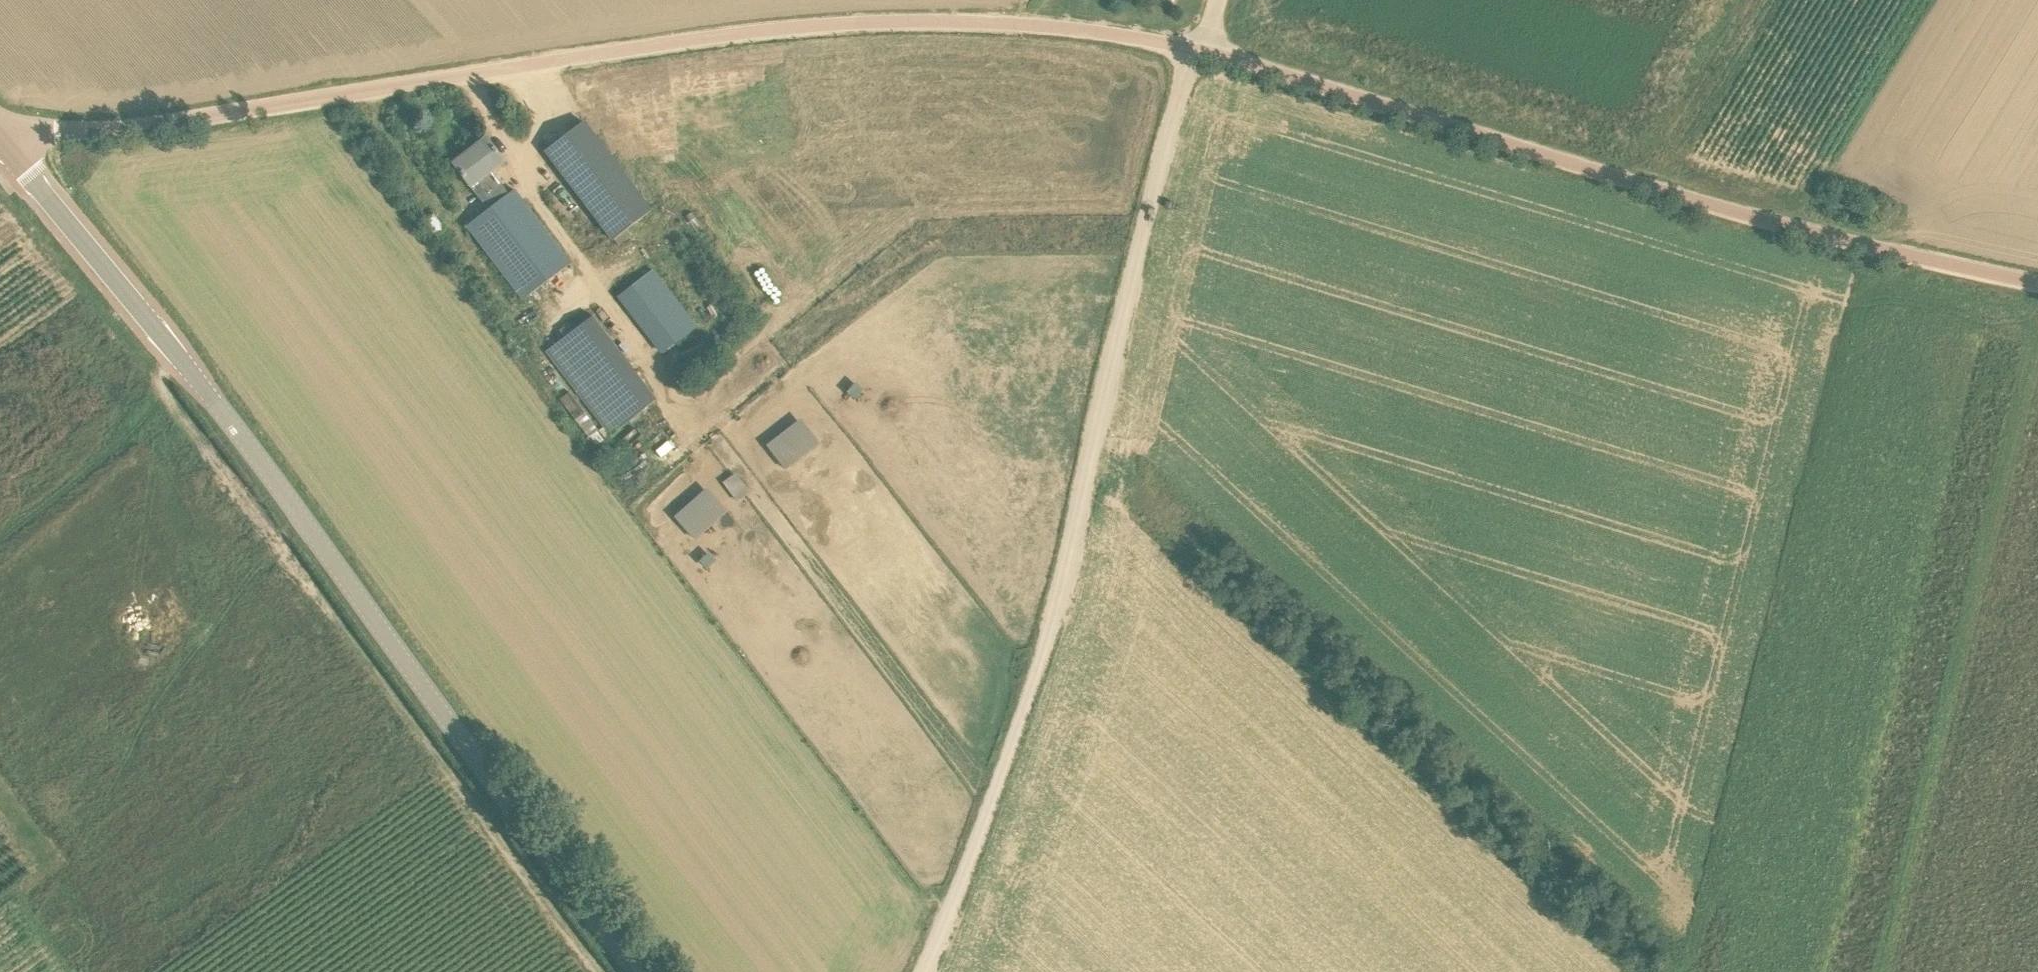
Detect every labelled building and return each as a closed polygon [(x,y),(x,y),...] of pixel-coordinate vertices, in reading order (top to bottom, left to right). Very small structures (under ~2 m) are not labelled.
[(583,121),(545,150),(612,240),(635,223),(651,211),(583,121)] [(514,189),(508,193),(492,171),(504,162),(486,138),(452,163),(487,210),(466,226),(522,300),(570,263),(514,189)] [(445,230),(433,214),(425,220),(437,236),(445,230)] [(652,267),(616,295),(661,354),(698,326),(652,267)] [(612,434),(656,400),(649,391),(593,317),(548,351),(605,425),(612,434)] [(819,442),(800,418),(766,444),(785,468),(819,442)] [(722,481),(736,498),(748,489),(734,472),(722,481)] [(673,516),(695,539),(727,508),(705,486),(673,516)]
